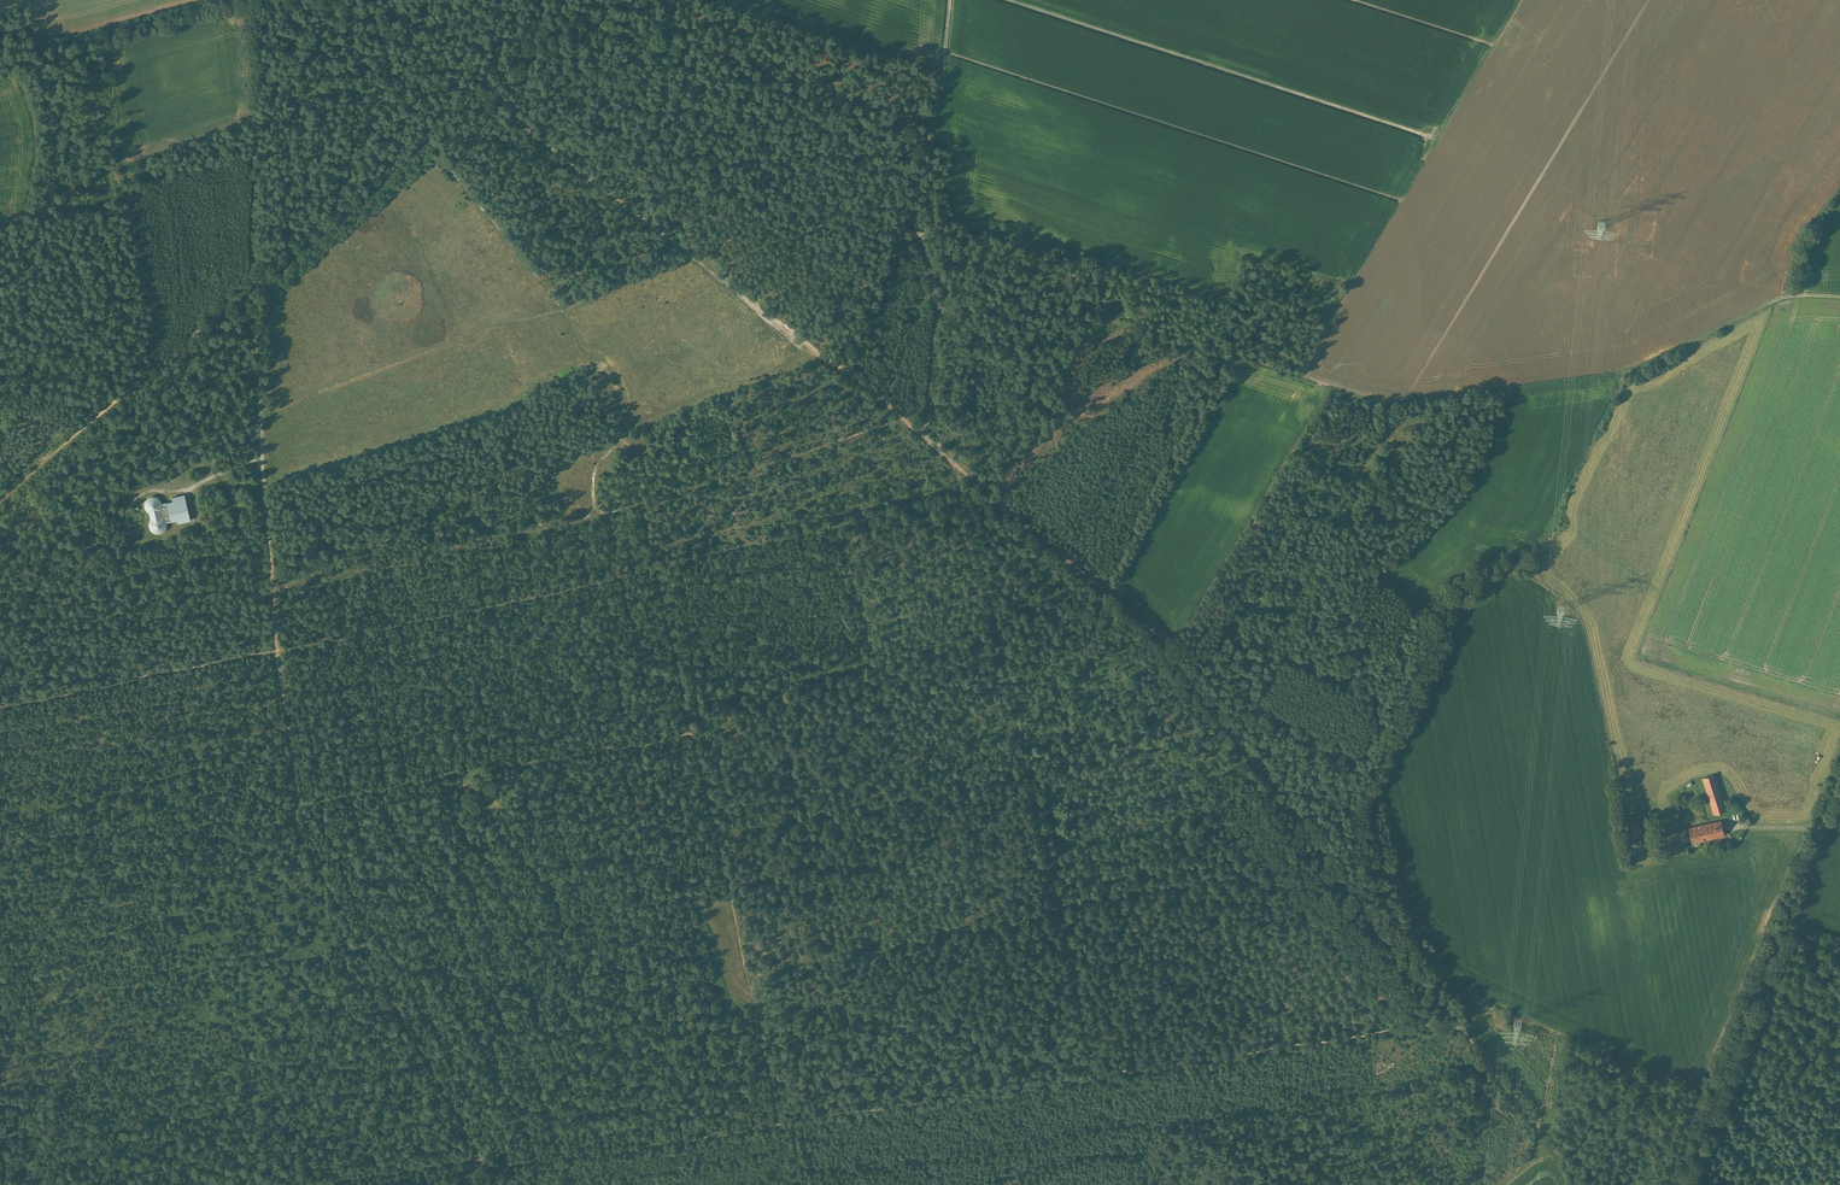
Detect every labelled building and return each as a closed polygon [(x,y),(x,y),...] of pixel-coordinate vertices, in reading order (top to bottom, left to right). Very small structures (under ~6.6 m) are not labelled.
[(177,523),(191,521),(184,494),(171,497),(172,501),(162,504),(161,501),(159,498),(156,497),(151,496),(146,499),(144,503),(145,509),(147,512),(149,514),(150,520),(148,526),(148,530),(151,533),(155,535),(160,534),(164,531),(167,528),(167,526),(166,523),(165,522),(171,521),(176,520),(177,523)] [(1715,775),(1703,779),(1714,813),(1726,810),(1715,775)] [(1721,821),(1689,828),(1692,842),(1724,835),(1721,821)]
